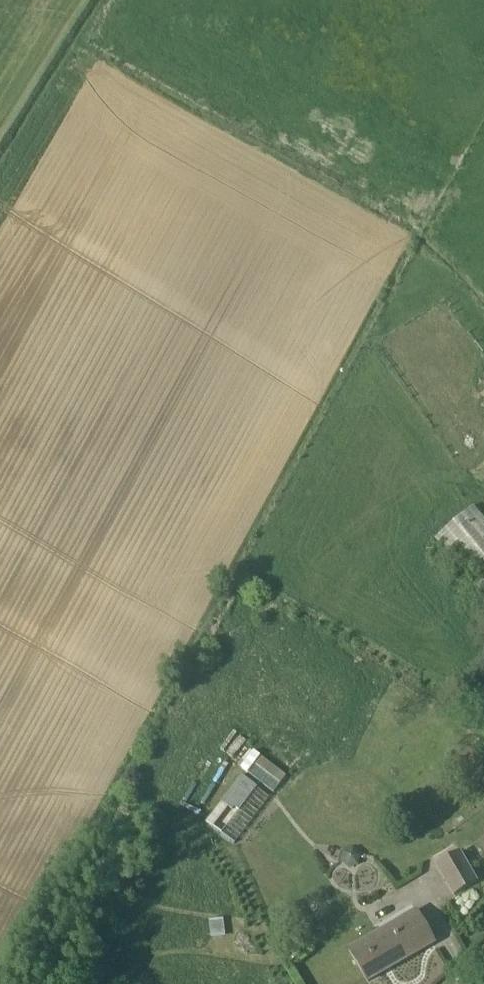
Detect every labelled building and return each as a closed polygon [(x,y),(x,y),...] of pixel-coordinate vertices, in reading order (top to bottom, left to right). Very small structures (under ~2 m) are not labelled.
[(472,508),(433,541),(483,599),(483,522),(472,508)] [(284,778),(253,753),(239,770),(271,795),(284,778)] [(256,788),(241,776),(212,815),(240,836),(268,799),(255,789),(256,788)] [(477,884),(459,853),(434,867),(452,898),(477,884)] [(433,944),(414,911),(411,912),(347,949),(366,983),(433,944)]
